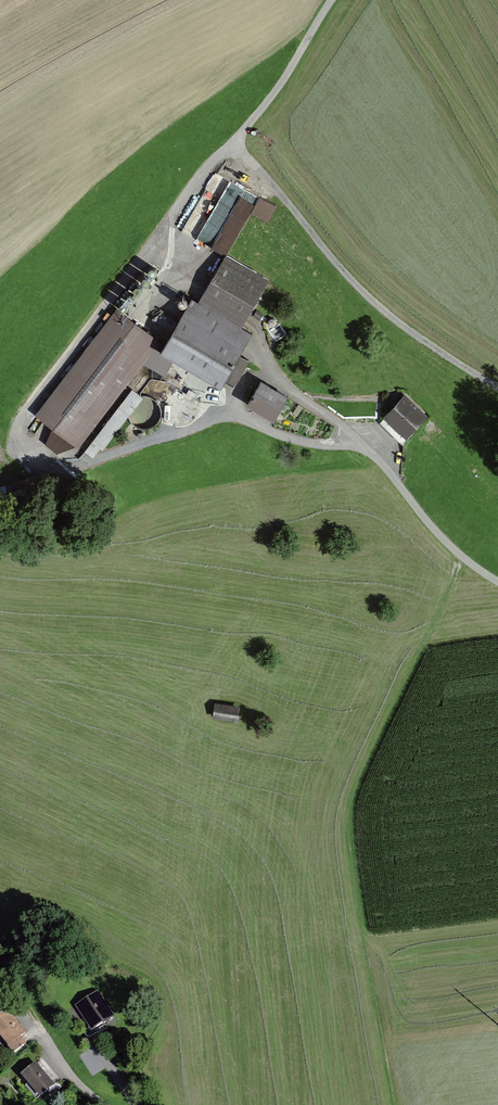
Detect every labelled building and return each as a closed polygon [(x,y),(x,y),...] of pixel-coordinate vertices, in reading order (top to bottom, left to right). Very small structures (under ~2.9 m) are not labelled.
[(215,172),(183,229),(197,237),(210,214),(226,223),(245,189),(215,172)] [(270,281),(226,255),(198,302),(192,298),(159,354),(219,390),(224,382),(233,388),(250,361),(239,354),(251,333),(242,328),(270,281)] [(117,307),(35,414),(78,447),(160,340),(117,307)] [(288,395),(261,380),(247,404),(274,419),(288,395)] [(405,393),(383,415),(406,437),(428,416),(405,393)] [(143,398),(128,418),(144,430),(159,410),(143,398)] [(237,721),(239,706),(215,702),(212,718),(237,721)] [(116,1018),(98,992),(74,1008),(92,1034),(116,1018)] [(5,1007),(0,1011),(0,1039),(14,1055),(27,1044),(22,1038),(27,1033),(5,1007)] [(56,1086),(37,1064),(20,1078),(40,1100),(56,1086)]
